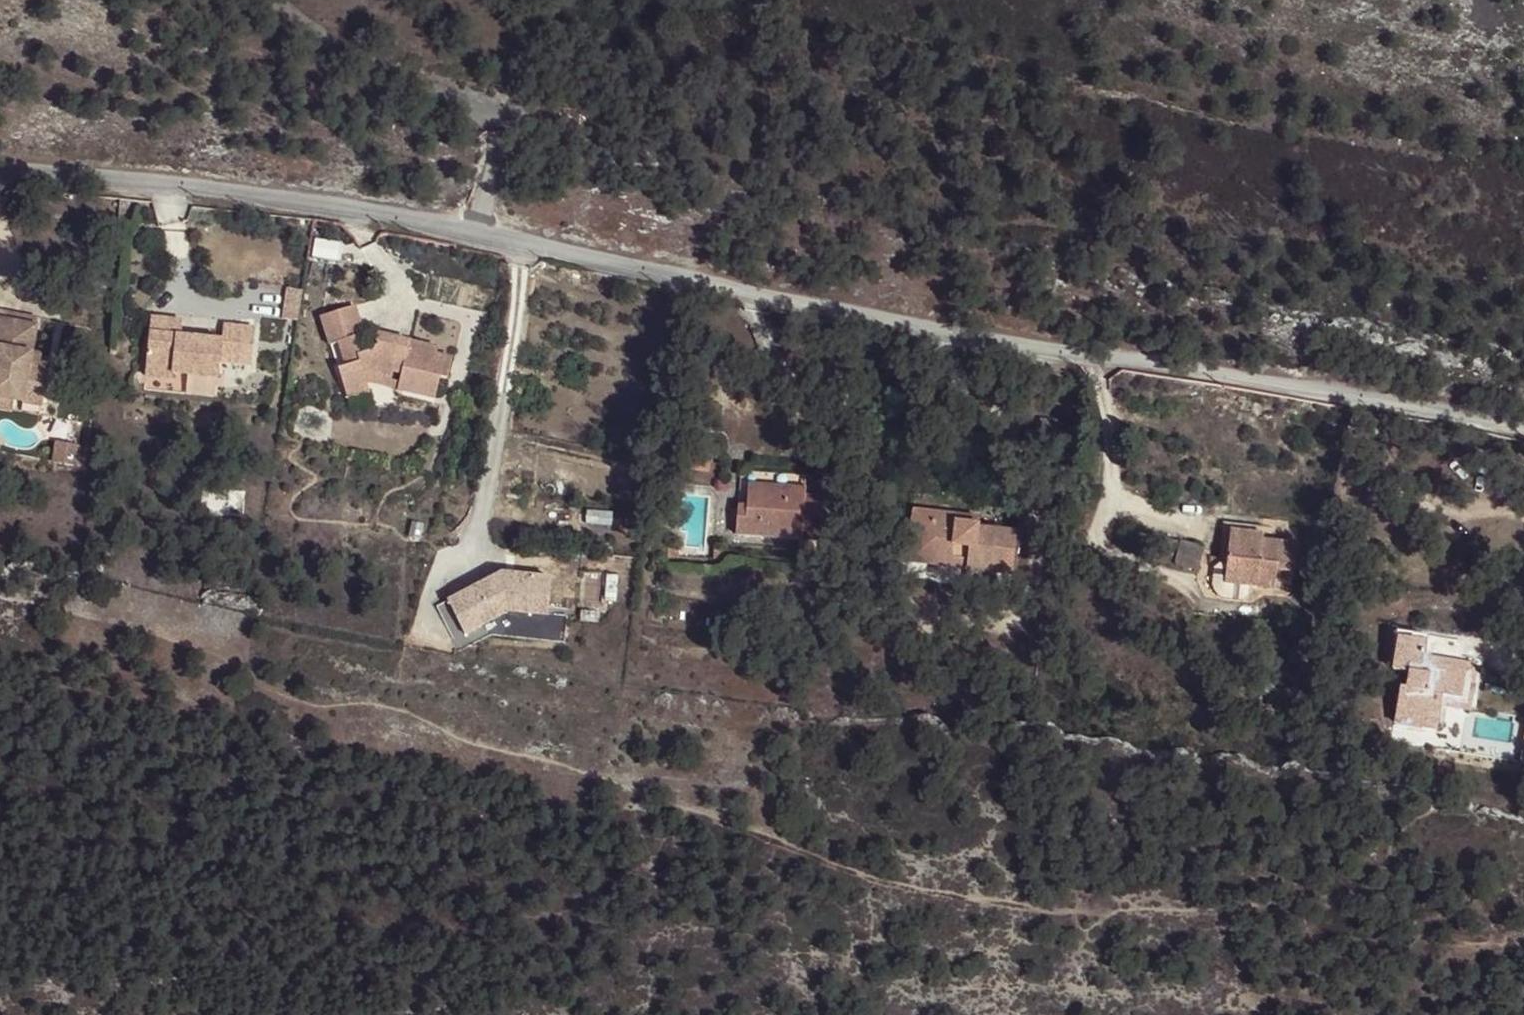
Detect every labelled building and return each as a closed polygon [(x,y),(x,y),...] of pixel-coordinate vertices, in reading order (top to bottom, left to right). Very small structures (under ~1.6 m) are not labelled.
[(399,339),(377,334),(374,348),(358,353),(353,337),(363,334),(354,305),(322,315),(331,344),(339,341),(347,364),(338,367),(345,389),(367,383),(363,373),(372,370),(391,375),(392,368),(401,370),(397,388),(435,396),(439,375),(446,376),(451,357),(435,353),(436,347),(408,341),(405,356),(396,354),(399,339)] [(13,399),(15,390),(43,394),(49,366),(39,364),(29,362),(31,352),(37,316),(0,310),(0,397),(13,399)] [(183,321),(151,317),(145,376),(171,379),(172,373),(218,378),(220,362),(251,366),(255,329),(224,326),(222,341),(181,336),(183,321)] [(408,341),(399,339),(396,354),(405,356),(408,341)] [(41,354),(31,352),(29,362),(39,364),(41,354)] [(391,375),(372,370),(363,373),(367,383),(369,381),(397,388),(401,370),(392,368),(391,375)] [(367,383),(345,389),(347,397),(369,390),(367,383)] [(15,390),(13,399),(42,404),(43,394),(15,390)] [(0,397),(0,407),(11,409),(13,399),(0,397)] [(737,506),(735,533),(821,539),(824,499),(805,498),(805,492),(748,488),(747,506),(737,506)] [(966,570),(1014,575),(1019,531),(978,527),(978,523),(958,522),(959,514),(911,509),(909,534),(918,535),(917,553),(967,558),(966,570)] [(958,522),(978,523),(979,516),(959,514),(958,522)] [(1297,544),(1262,540),(1263,533),(1217,528),(1211,584),(1214,592),(1216,593),(1222,598),(1243,600),(1244,599),(1248,595),(1249,586),(1274,589),(1275,583),(1277,569),(1294,571),(1297,544)] [(906,564),(915,565),(917,553),(918,535),(909,534),(906,564)] [(1200,550),(1166,539),(1163,552),(1177,557),(1174,567),(1193,572),(1200,550)] [(713,559),(722,559),(723,547),(714,547),(713,559)] [(967,558),(917,553),(915,565),(966,570),(967,558)] [(1292,585),(1294,571),(1277,569),(1275,583),(1292,585)] [(447,603),(464,636),(508,612),(547,615),(550,579),(512,575),(491,579),(447,603)] [(1400,686),(1395,723),(1436,730),(1439,707),(1470,712),(1478,665),(1458,662),(1461,647),(1398,636),(1393,668),(1407,671),(1405,687),(1400,686)]
